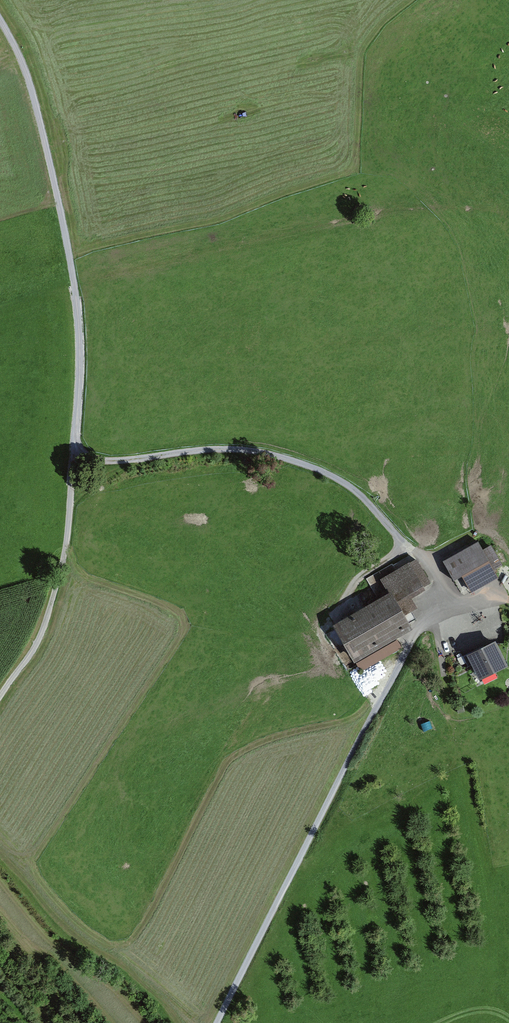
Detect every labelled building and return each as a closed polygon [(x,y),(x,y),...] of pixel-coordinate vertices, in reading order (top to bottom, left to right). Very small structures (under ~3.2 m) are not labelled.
[(482,543),(446,562),(464,595),(508,572),(495,546),(486,550),(482,543)] [(399,635),(419,625),(404,598),(428,585),(416,564),(388,579),(395,592),(337,623),(363,670),(406,647),(399,635)] [(508,668),(508,653),(502,639),(469,655),(482,681),(508,668)]
